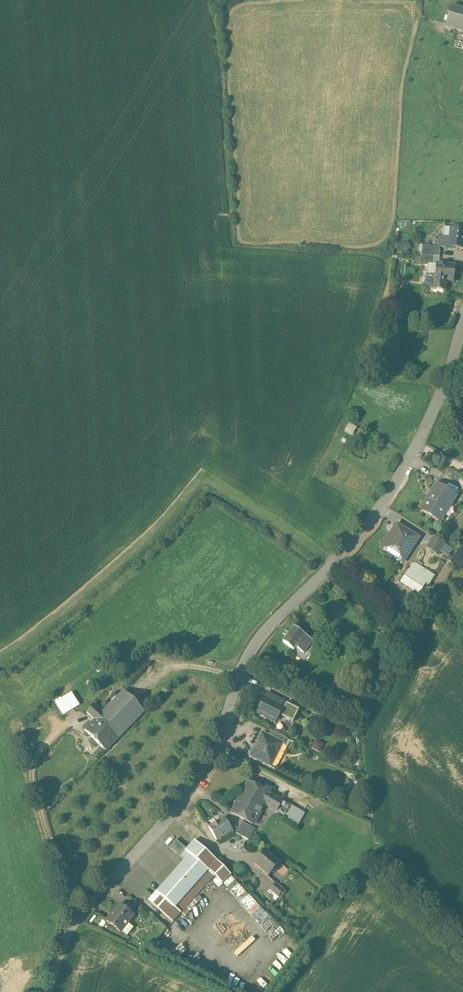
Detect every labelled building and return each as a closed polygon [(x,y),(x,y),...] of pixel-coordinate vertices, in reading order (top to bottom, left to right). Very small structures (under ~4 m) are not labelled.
[(451,7),(445,28),(462,33),(462,10),(451,7)] [(450,229),(449,239),(443,238),(439,238),(438,247),(438,248),(440,248),(462,251),(462,230),(450,229)] [(411,252),(408,241),(399,244),(402,254),(411,252)] [(438,247),(422,246),(422,256),(431,257),(433,257),(439,257),(440,248),(438,248),(438,247)] [(431,257),(422,256),(421,264),(433,265),(433,257),(431,257)] [(455,267),(436,265),(433,290),(444,292),(446,282),(453,283),(455,267)] [(348,423),(345,432),(353,435),(357,426),(348,423)] [(437,485),(431,494),(432,494),(420,513),(437,523),(449,505),(450,505),(456,496),(437,485)] [(418,539),(397,525),(381,550),(395,559),(397,556),(403,560),(412,547),(413,548),(418,539)] [(445,545),(434,538),(427,549),(438,556),(440,552),(445,545)] [(451,549),(445,545),(440,552),(447,557),(451,549)] [(417,564),(412,564),(401,581),(419,594),(426,584),(429,586),(435,576),(417,565),(417,564)] [(305,637),(295,628),(283,643),(294,651),(296,649),(305,637)] [(305,637),(296,649),(303,654),(312,642),(305,637)] [(144,713),(123,692),(101,714),(96,719),(117,740),(144,713)] [(285,701),(268,693),(265,698),(282,707),(285,701)] [(71,694),(54,704),(61,717),(78,707),(71,694)] [(265,698),(257,712),(275,721),(276,720),(277,720),(280,714),(279,714),(282,707),(265,698)] [(94,706),(85,714),(93,722),(96,719),(101,714),(94,706)] [(117,740),(96,719),(93,722),(84,731),(105,752),(117,740)] [(288,739),(271,731),(268,736),(282,743),(282,744),(285,745),(288,739)] [(268,736),(262,733),(250,756),(271,766),(282,744),(282,743),(268,736)] [(322,750),(326,741),(318,738),(315,747),(322,750)] [(248,782),(231,813),(254,825),(265,806),(271,794),(270,793),(270,794),(248,782)] [(283,800),(271,794),(265,806),(276,812),(283,800)] [(302,812),(283,800),(276,812),(287,819),(298,826),(303,815),(301,814),(302,812)] [(225,818),(209,827),(217,840),(233,831),(225,818)] [(255,829),(243,823),(236,834),(248,841),(255,829)] [(186,849),(176,840),(169,847),(185,861),(190,854),(185,850),(186,849)] [(185,861),(148,901),(166,917),(209,870),(217,861),(194,841),(186,849),(185,850),(190,854),(185,861)] [(266,851),(254,864),(269,876),(280,863),(266,851)] [(231,875),(217,861),(209,870),(214,875),(214,876),(222,884),(231,875)] [(283,876),(288,871),(282,864),(277,869),(283,876)] [(209,870),(166,917),(172,923),(214,876),(214,875),(209,870)] [(276,884),(271,890),(278,897),(284,891),(276,884)] [(134,916),(119,905),(106,922),(121,934),(134,916)] [(148,915),(140,908),(136,912),(145,919),(148,915)]
